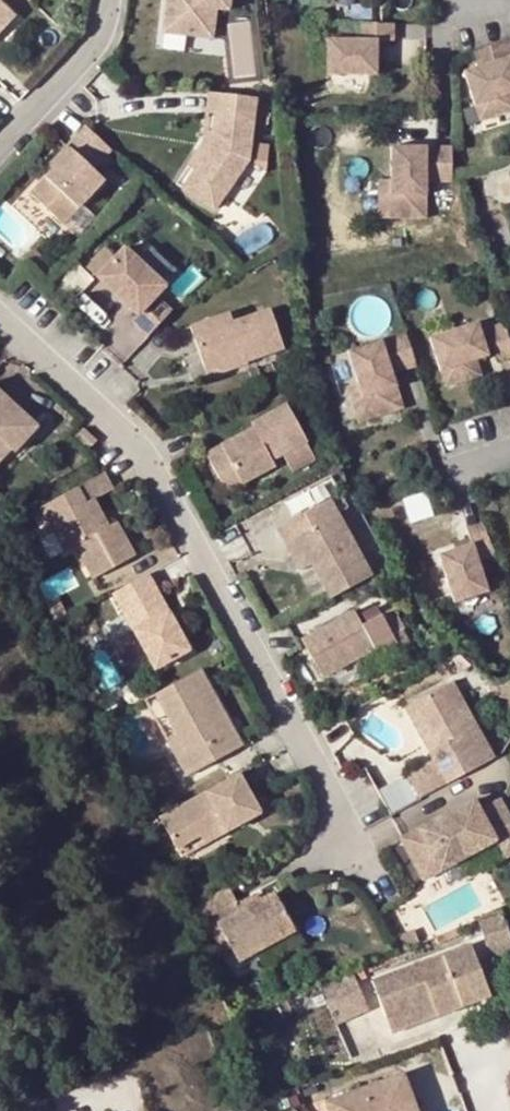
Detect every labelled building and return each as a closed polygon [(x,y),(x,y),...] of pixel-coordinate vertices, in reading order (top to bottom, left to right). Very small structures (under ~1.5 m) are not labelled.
[(230,0),(169,0),(165,34),(213,41),(217,12),(228,13),(230,0)] [(11,17),(0,7),(0,29),(11,17)] [(394,24),(358,23),(358,40),(326,40),(326,75),(376,76),(376,59),(377,41),(384,41),(394,42),(394,24)] [(472,52),(477,68),(463,72),(479,122),(509,112),(509,40),(472,52)] [(255,99),(208,95),(206,114),(215,115),(212,149),(194,173),(183,188),(195,197),(252,126),(255,99)] [(215,115),(206,114),(202,144),(186,167),(194,173),(212,149),(215,115)] [(248,161),(252,126),(195,197),(213,209),(248,161)] [(108,152),(81,128),(62,148),(68,153),(27,197),(59,226),(98,184),(88,174),(108,152)] [(269,165),(272,143),(254,140),(251,163),(269,165)] [(452,147),(391,147),(390,181),(377,181),(377,219),(426,219),(426,214),(426,183),(452,182),(452,147)] [(49,262),(33,248),(25,257),(41,272),(49,262)] [(152,337),(175,312),(158,296),(162,292),(122,254),(99,278),(140,316),(134,322),(152,337)] [(191,328),(205,368),(243,354),(247,365),(284,351),(270,311),(233,325),(231,316),(229,315),(191,328)] [(429,338),(440,372),(445,388),(482,376),(477,360),(488,356),(496,354),(499,362),(509,359),(509,345),(509,343),(503,322),(480,330),(477,322),(429,338)] [(382,341),(347,352),(357,383),(345,387),(358,424),(404,409),(397,387),(393,375),(417,367),(406,333),(382,341)] [(243,354),(205,368),(208,378),(247,365),(243,354)] [(21,415),(0,396),(0,441),(21,415)] [(278,467),(276,462),(271,453),(288,444),(293,453),(313,442),(292,405),(255,426),(256,429),(209,455),(230,493),(278,467)] [(4,445),(12,453),(36,429),(21,415),(0,441),(0,449),(4,445)] [(85,429),(77,437),(90,450),(98,442),(85,429)] [(271,453),(276,462),(293,453),(288,444),(271,453)] [(0,449),(0,466),(12,453),(4,445),(0,449)] [(116,491),(107,475),(50,506),(61,525),(53,529),(68,555),(77,550),(94,579),(135,558),(117,524),(109,528),(96,502),(116,491)] [(0,493),(0,512),(10,502),(0,493)] [(334,500),(322,508),(331,523),(342,517),(334,500)] [(50,506),(42,510),(53,529),(61,525),(50,506)] [(334,600),(374,578),(342,517),(331,523),(322,508),(281,530),(290,546),(297,542),(312,570),(315,567),(334,600)] [(478,562),(494,557),(482,522),(465,528),(471,544),(439,555),(454,603),(488,592),(478,562)] [(297,542),(290,546),(305,574),(312,570),(297,542)] [(149,575),(115,595),(158,671),(192,652),(149,575)] [(380,601),(303,643),(324,682),(402,640),(380,601)] [(244,748),(202,671),(157,696),(188,754),(177,760),(187,778),(244,748)] [(420,801),(494,761),(452,685),(414,706),(438,749),(428,754),(434,764),(408,780),(420,801)] [(157,696),(146,702),(177,760),(188,754),(157,696)] [(404,712),(428,754),(438,749),(414,706),(404,712)] [(239,776),(160,819),(177,852),(221,828),(226,836),(260,817),(239,776)] [(150,792),(134,801),(145,821),(161,812),(150,792)] [(419,831),(442,873),(495,845),(504,861),(509,857),(509,820),(501,804),(480,815),(472,801),(419,831)] [(181,861),(226,836),(221,828),(177,852),(181,861)] [(442,873),(419,831),(402,840),(424,882),(442,873)] [(230,887),(195,906),(208,930),(218,926),(233,955),(240,968),(296,939),(277,903),(263,910),(246,919),(243,912),(230,887)] [(259,903),(243,912),(246,919),(263,910),(259,903)] [(496,911),(508,940),(509,939),(509,907),(509,905),(496,911)] [(473,920),(487,958),(509,949),(509,945),(508,940),(496,911),(473,920)] [(224,960),(233,955),(218,926),(208,930),(224,960)] [(412,930),(392,939),(399,953),(420,944),(412,930)] [(384,1018),(386,1017),(429,1000),(436,1016),(488,995),(469,946),(429,962),(371,985),(384,1018)] [(366,1010),(351,974),(334,981),(349,1018),(366,1010)] [(334,981),(317,988),(334,1025),(349,1018),(334,981)] [(429,1000),(386,1017),(392,1033),(436,1016),(429,1000)] [(320,1097),(326,1110),(413,1110),(397,1070),(320,1097)]
